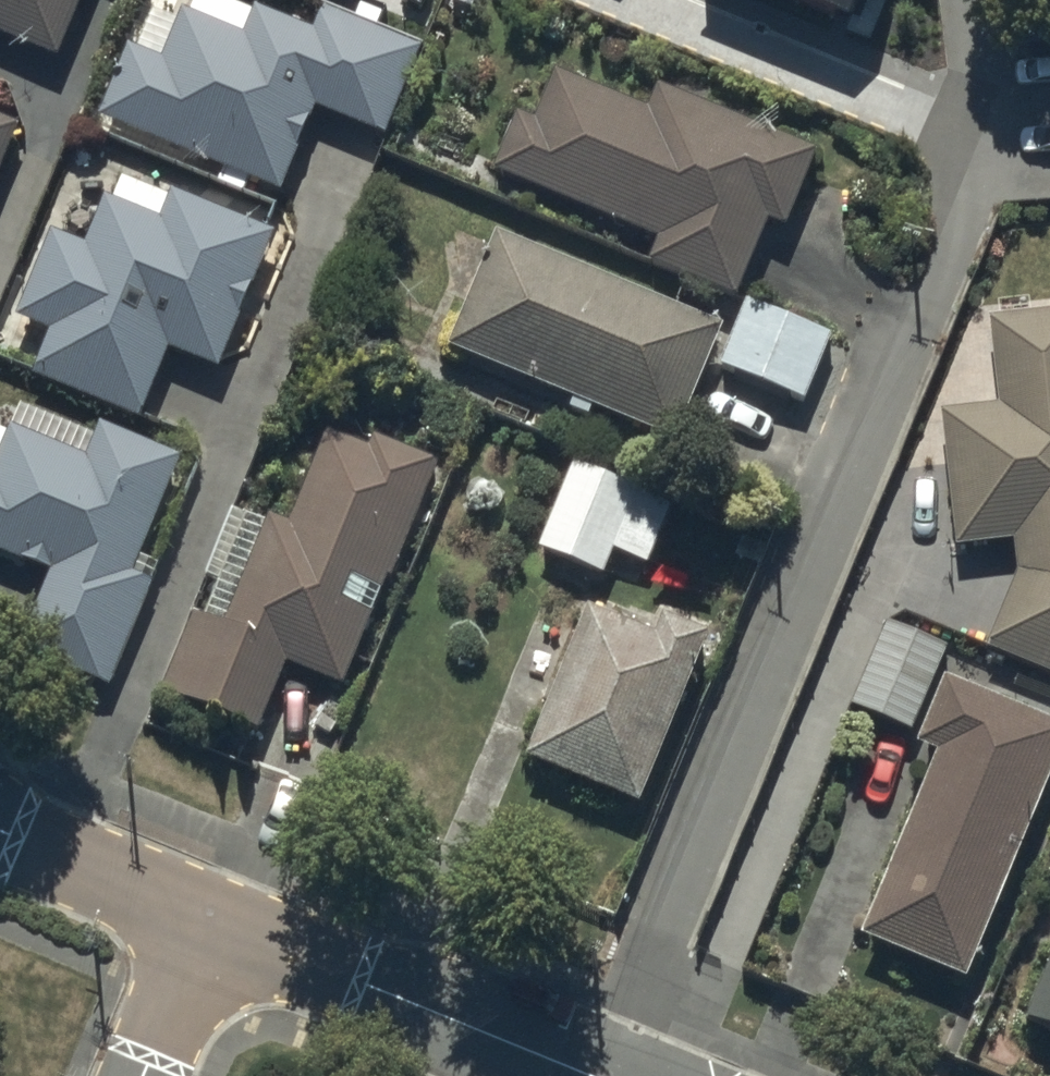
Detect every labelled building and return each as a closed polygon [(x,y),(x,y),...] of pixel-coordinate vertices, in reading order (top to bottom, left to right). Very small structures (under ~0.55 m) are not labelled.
[(53,73),(83,0),(0,0),(0,51),(53,73)] [(854,35),(869,0),(772,0),(854,35)] [(127,61),(98,131),(278,206),(313,122),(383,151),(421,59),(321,18),(310,46),(200,1),(189,28),(181,24),(178,31),(150,19),(132,63),(127,61)] [(655,256),(645,279),(733,315),(765,238),(783,245),(815,168),(657,102),(646,128),(553,89),(534,136),(515,128),(490,188),(655,256)] [(0,135),(0,174),(14,142),(0,135)] [(122,190),(111,215),(102,211),(83,259),(50,245),(15,331),(48,345),(31,387),(139,431),(167,361),(218,382),(273,248),(170,207),(169,209),(122,190)] [(721,344),(494,248),(446,364),(569,416),(566,423),(588,432),(591,424),(673,458),(721,344)] [(829,344),(746,312),(719,381),(802,413),(829,344)] [(1015,585),(982,663),(1049,689),(1049,325),(990,330),(999,424),(943,429),(955,562),(1013,557),(1015,585)] [(176,471),(96,440),(93,448),(20,421),(12,442),(8,440),(6,444),(0,442),(0,565),(49,584),(18,666),(111,702),(151,597),(131,589),(176,471)] [(221,636),(193,623),(160,703),(260,744),(287,678),(338,699),(439,478),(374,448),(368,460),(330,443),(287,537),(269,528),(221,636)] [(671,514),(572,475),(538,563),(602,589),(612,562),(646,576),(671,514)] [(584,621),(523,775),(637,820),(708,642),(662,624),(653,648),(584,621)] [(887,629),(850,720),(911,745),(947,654),(887,629)] [(994,717),(997,711),(950,692),(947,698),(943,696),(916,762),(935,770),(859,954),(964,997),(1049,788),(1049,731),(1018,718),(1015,726),(994,717)] [(1027,1039),(1049,1048),(1049,977),(1027,1039)]
